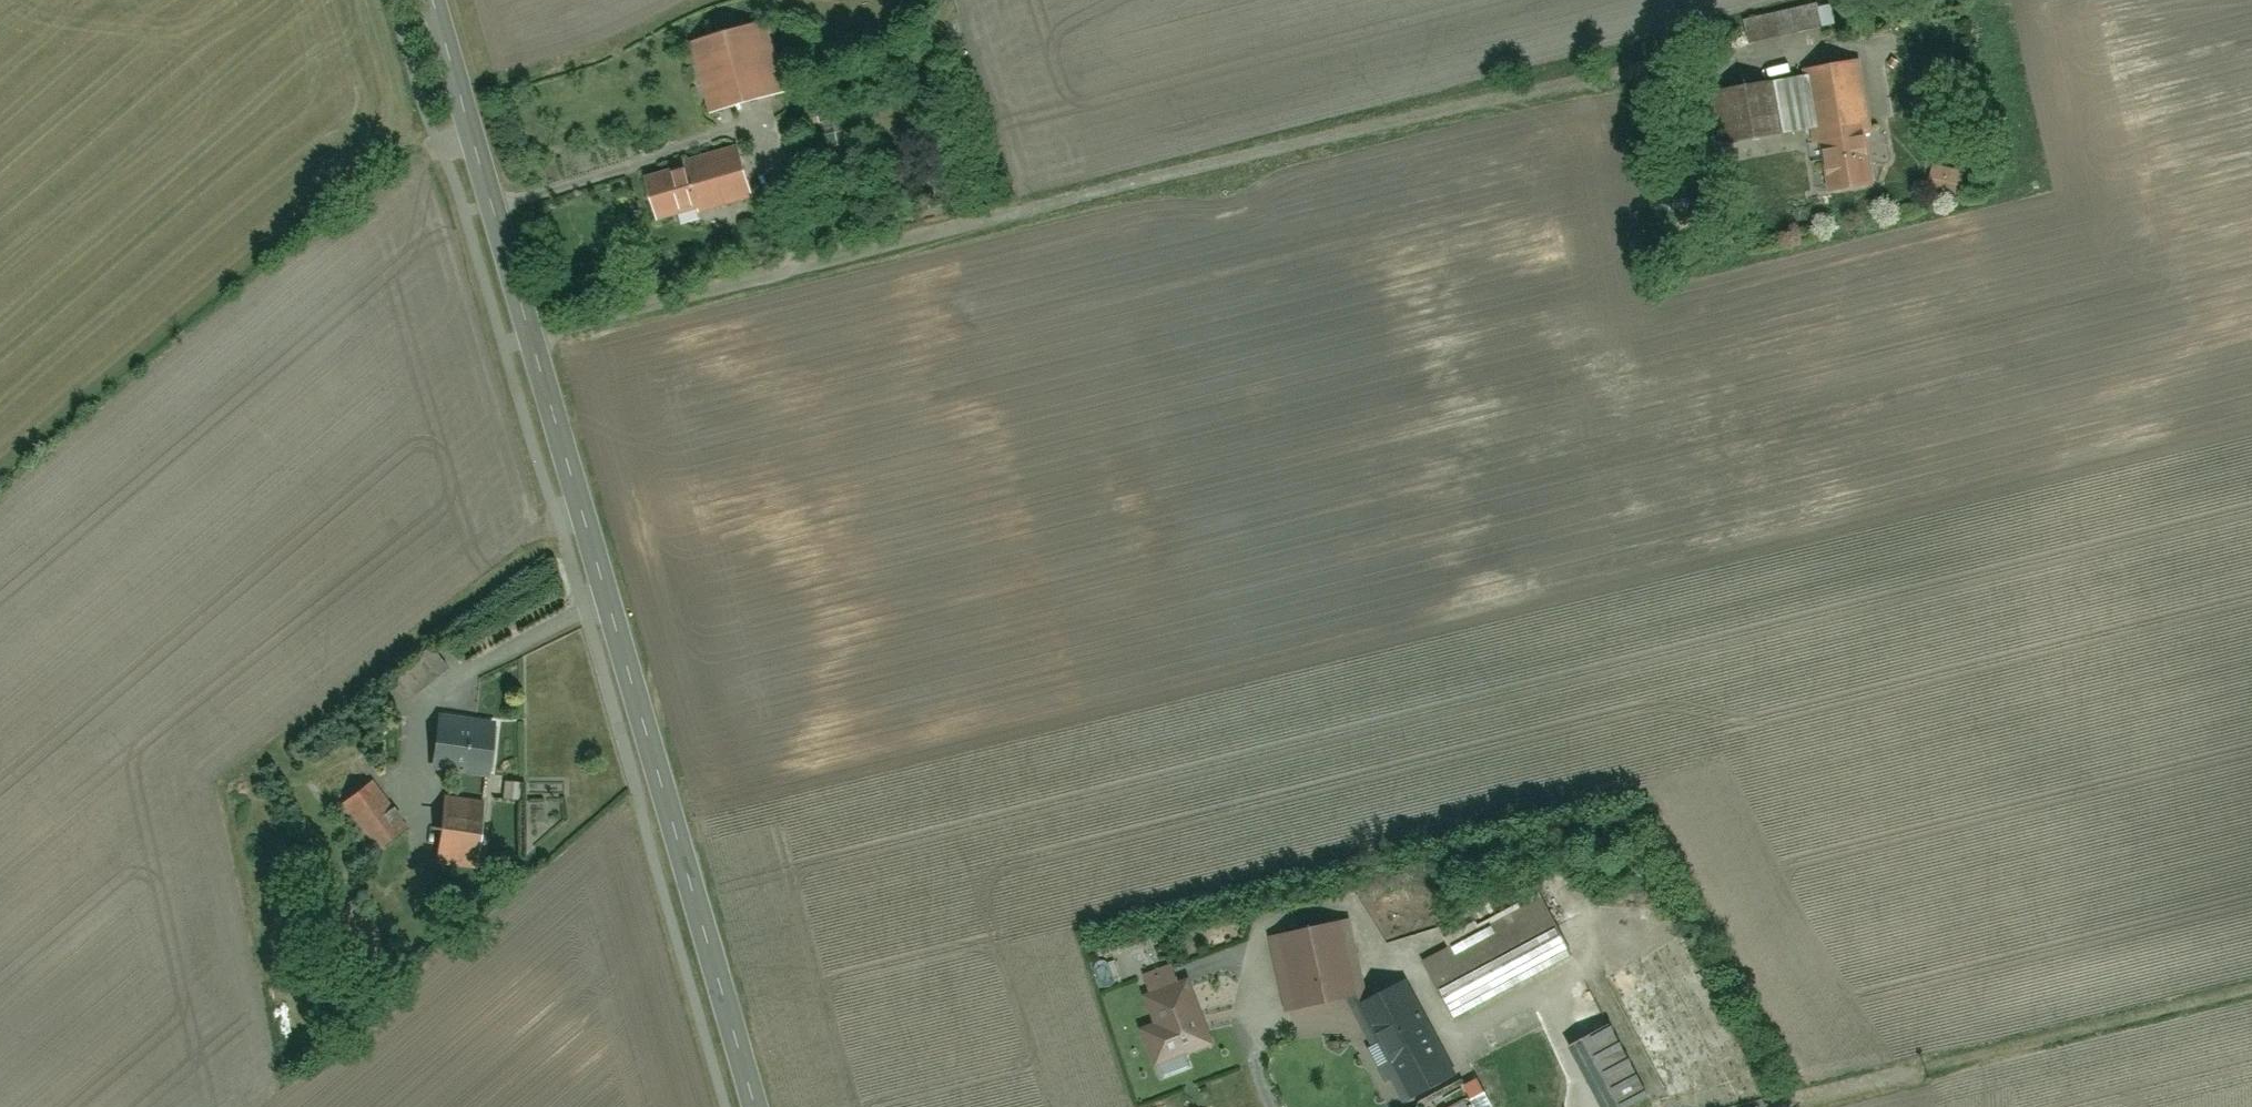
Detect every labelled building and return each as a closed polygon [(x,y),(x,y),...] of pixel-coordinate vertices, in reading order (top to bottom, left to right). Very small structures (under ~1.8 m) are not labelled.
[(697,47),(716,114),(791,94),(773,27),(697,47)] [(1724,96),(1731,148),(1822,135),(1830,194),(1888,186),(1871,62),(1814,70),(1815,84),(1724,96)] [(654,172),(669,225),(759,199),(744,146),(654,172)] [(442,720),(437,769),(502,776),(507,726),(442,720)] [(381,780),(345,806),(383,858),(418,832),(381,780)] [(448,807),(438,865),(490,874),(501,817),(448,807)] [(1543,895),(1423,957),(1454,1017),(1574,955),(1543,895)] [(1271,935),(1288,1013),(1361,997),(1343,919),(1271,935)] [(1145,1029),(1158,1067),(1218,1048),(1197,982),(1150,997),(1159,1025),(1145,1029)] [(1364,1010),(1411,1106),(1432,1106),(1470,1089),(1420,984),(1364,1010)] [(1613,1022),(1567,1046),(1599,1106),(1621,1106),(1650,1092),(1613,1022)]
